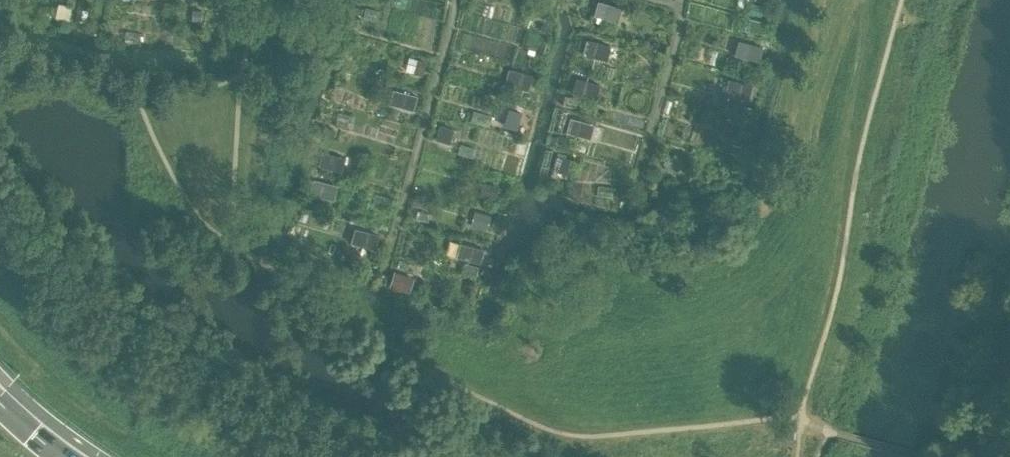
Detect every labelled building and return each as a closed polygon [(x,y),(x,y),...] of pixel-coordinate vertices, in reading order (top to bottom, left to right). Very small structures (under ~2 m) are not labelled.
[(595,15),(617,21),(621,8),(598,2),(595,15)] [(56,16),(69,19),(72,6),(59,3),(56,16)] [(583,53),(606,60),(610,46),(587,39),(583,53)] [(735,54),(758,60),(762,47),(739,41),(735,54)] [(505,83),(528,89),(532,75),(509,69),(505,83)] [(573,91),(596,98),(599,84),(577,78),(573,91)] [(725,93),(748,99),(751,86),(729,79),(725,93)] [(390,103),(413,109),(416,96),(394,90),(390,103)] [(744,106),(742,113),(749,115),(751,108),(744,106)] [(505,125),(517,129),(521,112),(509,109),(505,125)] [(566,131),(586,137),(590,123),(570,118),(566,131)] [(723,133),(737,137),(740,124),(727,120),(723,133)] [(436,138),(449,142),(453,129),(440,125),(436,138)] [(324,126),(322,135),(330,137),(332,128),(324,126)] [(733,144),(731,151),(738,153),(740,146),(733,144)] [(319,165),(341,171),(345,158),(322,152),(319,165)] [(663,162),(672,173),(683,164),(674,154),(663,162)] [(553,169),(566,173),(569,159),(556,155),(553,169)] [(310,193),(333,199),(337,186),(314,179),(310,193)] [(483,195),(495,199),(499,187),(487,184),(483,195)] [(473,225),(487,229),(491,216),(477,211),(473,225)] [(500,211),(497,220),(503,221),(506,213),(500,211)] [(351,242),(374,248),(378,235),(355,229),(351,242)] [(456,256),(479,262),(483,249),(460,243),(456,256)] [(370,268),(368,274),(373,277),(376,270),(370,268)] [(389,286),(403,290),(408,276),(394,271),(389,286)]
